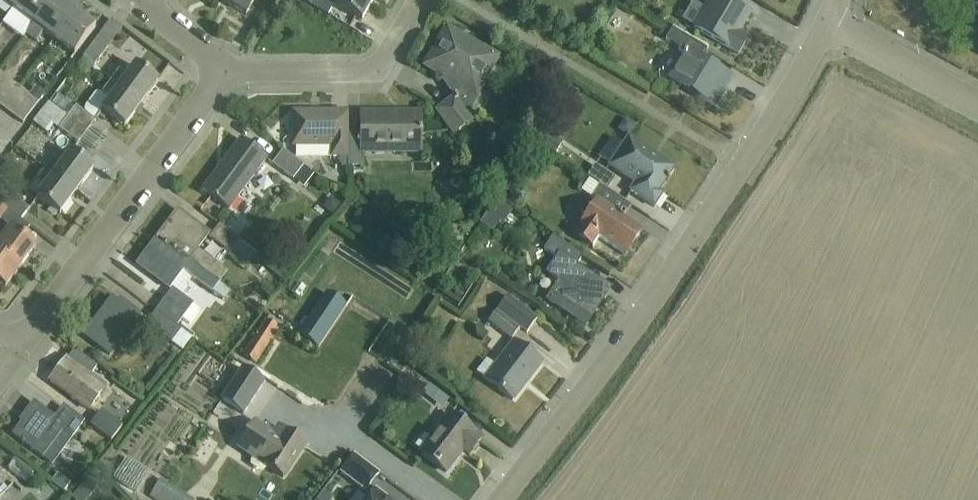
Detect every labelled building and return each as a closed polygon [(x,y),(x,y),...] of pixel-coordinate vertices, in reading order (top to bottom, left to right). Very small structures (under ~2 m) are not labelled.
[(13,11),(22,0),(0,0),(0,1),(13,11)] [(13,11),(3,24),(23,40),(26,36),(53,0),(22,0),(13,11)] [(26,36),(36,44),(44,34),(54,41),(75,13),(58,0),(53,0),(26,36)] [(222,3),(247,18),(257,0),(224,0),(222,3)] [(372,0),(339,0),(334,8),(362,24),(375,2),(372,0)] [(683,23),(694,29),(739,55),(747,39),(739,34),(750,14),(732,4),(734,0),(711,0),(705,10),(694,4),(683,23)] [(75,13),(54,41),(74,57),(96,28),(75,13)] [(733,81),(699,61),(705,50),(671,30),(664,42),(678,50),(677,52),(684,57),(670,81),(716,109),(733,81)] [(466,114),(497,61),(447,32),(426,69),(453,84),(448,92),(455,101),(437,114),(454,138),(473,124),(466,114)] [(94,67),(108,48),(98,40),(84,59),(94,67)] [(111,85),(141,107),(157,85),(135,69),(127,80),(119,75),(111,85)] [(8,80),(0,74),(0,91),(8,80)] [(8,80),(0,91),(0,107),(3,109),(18,88),(8,80)] [(141,107),(111,85),(104,95),(100,94),(95,96),(86,108),(86,114),(96,122),(102,113),(124,130),(141,107)] [(35,87),(29,96),(39,103),(45,95),(35,87)] [(18,88),(3,109),(13,117),(29,96),(18,88)] [(568,88),(562,98),(573,104),(579,94),(568,88)] [(39,103),(29,96),(13,117),(23,124),(39,103)] [(48,104),(34,124),(47,134),(52,126),(60,131),(79,145),(87,133),(68,119),(63,115),(48,104)] [(63,115),(68,119),(87,133),(95,124),(76,109),(75,111),(70,107),(63,115)] [(334,113),(294,113),(294,148),(333,148),(333,158),(338,158),(342,168),(349,168),(349,135),(349,113),(334,113)] [(362,135),(349,135),(349,168),(363,168),(363,154),(421,154),(421,120),(402,120),(402,114),(361,115),(362,135)] [(544,132),(537,143),(555,155),(562,144),(544,132)] [(442,137),(432,137),(432,147),(442,147),(442,137)] [(662,190),(674,171),(651,156),(652,154),(629,138),(610,168),(636,185),(631,193),(655,209),(666,192),(662,190)] [(230,212),(267,162),(243,144),(221,173),(220,172),(204,193),(230,212)] [(284,153),(273,167),(293,181),(303,167),(284,153)] [(55,161),(48,172),(77,194),(93,172),(72,156),(64,167),(55,161)] [(532,163),(524,176),(534,182),(542,170),(532,163)] [(77,194),(48,172),(39,183),(47,189),(39,200),(61,216),(77,194)] [(626,257),(643,232),(625,220),(632,209),(600,187),(592,200),(597,203),(574,238),(593,250),(599,240),(626,257)] [(8,213),(21,222),(30,211),(11,197),(3,209),(8,213)] [(331,198),(323,209),(334,217),(342,206),(331,198)] [(497,202),(481,226),(493,234),(497,227),(500,223),(504,226),(513,212),(497,202)] [(1,223),(8,213),(3,209),(0,206),(0,223),(1,223)] [(178,213),(158,240),(219,286),(228,276),(217,268),(197,253),(210,236),(178,213)] [(0,238),(0,254),(21,269),(37,249),(23,238),(5,225),(0,231),(0,236),(1,237),(0,238)] [(231,254),(239,243),(220,229),(212,240),(231,254)] [(463,247),(459,229),(444,233),(449,250),(463,247)] [(553,239),(545,252),(558,260),(549,274),(562,282),(549,302),(586,327),(607,294),(601,290),(604,286),(577,268),(583,259),(553,239)] [(158,240),(137,267),(169,291),(172,293),(180,299),(180,298),(193,280),(203,287),(213,295),(219,286),(209,279),(158,240)] [(0,254),(0,285),(6,289),(21,269),(0,254)] [(219,286),(213,295),(224,303),(231,295),(219,286)] [(172,293),(157,314),(176,328),(192,307),(180,298),(180,299),(172,293)] [(327,294),(299,338),(320,352),(349,308),(327,294)] [(528,335),(538,321),(508,299),(489,324),(512,342),(521,330),(528,335)] [(110,357),(140,316),(130,309),(128,312),(112,301),(87,333),(100,343),(97,347),(110,357)] [(181,332),(176,328),(157,314),(147,326),(171,344),(181,332)] [(266,321),(244,357),(257,366),(279,330),(266,321)] [(172,345),(182,353),(191,341),(181,333),(172,345)] [(497,368),(487,382),(514,402),(542,365),(515,344),(497,368)] [(73,354),(68,361),(67,361),(50,383),(89,412),(106,390),(90,378),(97,368),(77,353),(76,356),(73,354)] [(257,394),(264,384),(252,375),(243,369),(222,401),(231,407),(244,415),(257,394)] [(430,385),(424,395),(449,409),(454,399),(430,385)] [(52,465),(71,439),(83,423),(64,409),(55,421),(34,405),(22,422),(24,423),(14,436),(43,457),(52,465)] [(112,443),(123,428),(102,413),(91,427),(112,443)] [(470,457),(482,441),(450,417),(421,455),(446,474),(463,452),(470,457)] [(256,424),(243,443),(261,455),(256,461),(284,479),(306,446),(279,429),(274,436),(256,424)] [(116,480),(137,493),(152,470),(131,456),(116,480)] [(342,473),(342,474),(366,492),(373,483),(379,475),(378,475),(365,465),(354,457),(349,464),(342,473)] [(96,472),(92,476),(98,481),(101,477),(96,472)] [(54,485),(64,493),(70,485),(60,477),(54,485)] [(86,480),(79,490),(90,498),(97,489),(86,480)] [(151,499),(153,499),(191,499),(161,482),(151,499)] [(376,492),(376,491),(369,499),(387,499),(376,492)]
